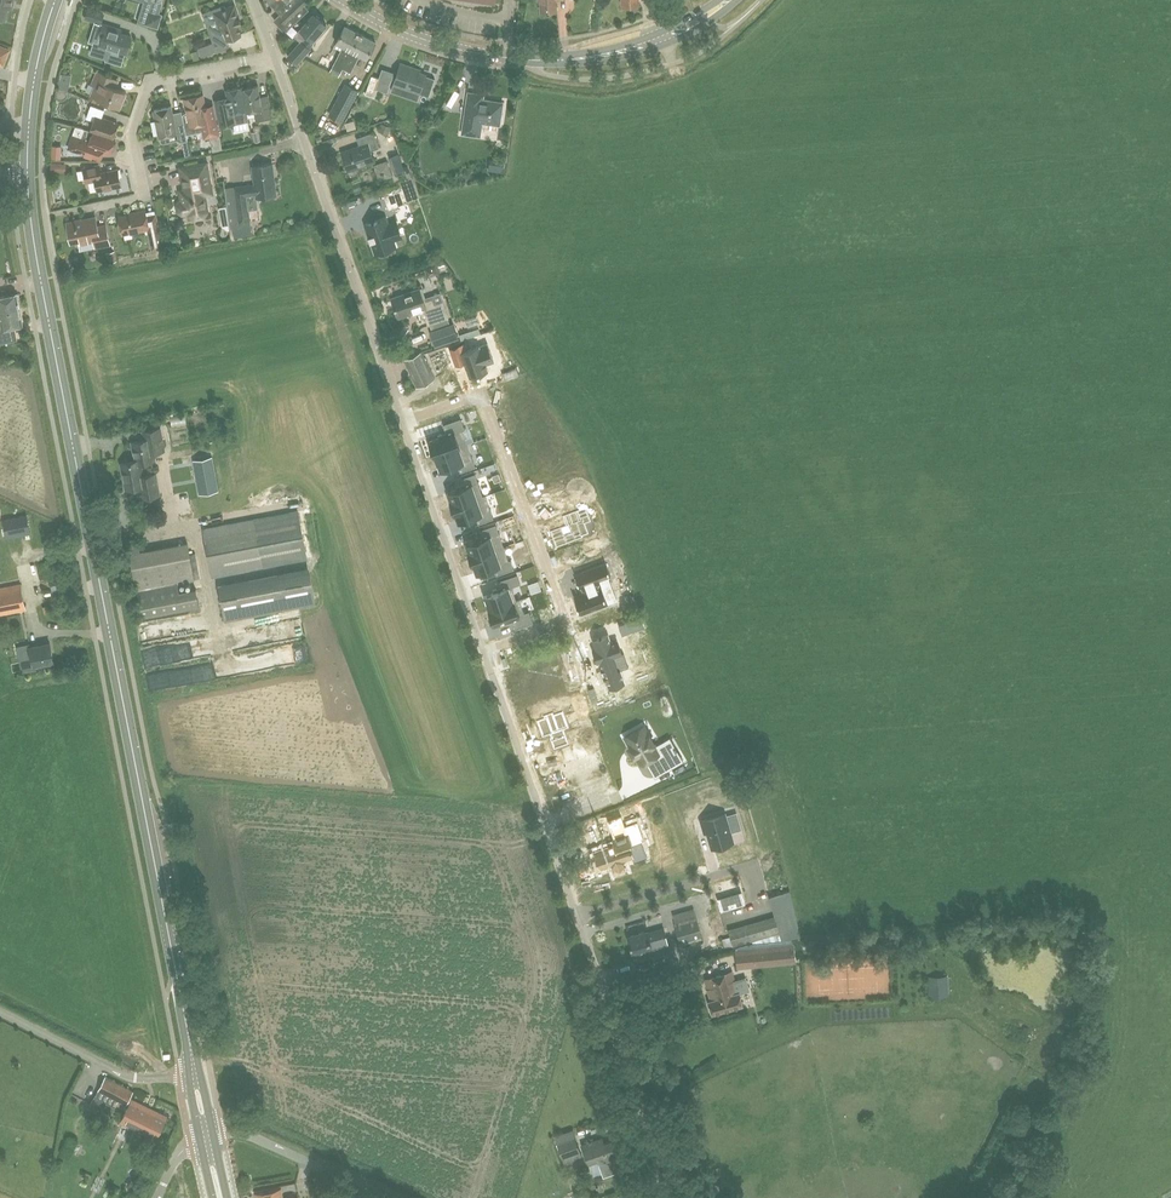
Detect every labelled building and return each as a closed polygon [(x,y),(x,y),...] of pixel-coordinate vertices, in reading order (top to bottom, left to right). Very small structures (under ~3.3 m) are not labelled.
[(5,19),(9,2),(13,3),(14,0),(0,0),(0,18),(5,19)] [(139,21),(157,26),(161,15),(158,14),(161,2),(162,0),(146,0),(139,21)] [(282,14),(279,17),(284,23),(280,26),(285,31),(309,9),(305,5),(308,3),(305,0),(268,0),(282,14)] [(538,0),(540,0),(541,11),(556,10),(555,0),(538,0)] [(236,19),(240,18),(235,4),(226,7),(225,4),(212,9),(219,26),(213,28),(217,41),(226,38),(227,38),(241,33),(236,19)] [(88,9),(85,18),(100,23),(103,13),(88,9)] [(288,56),(296,63),(310,48),(308,47),(321,33),(319,31),(326,23),(314,13),(301,29),(309,36),(303,42),(301,41),(288,56)] [(106,59),(121,64),(125,52),(126,52),(131,36),(118,32),(119,28),(103,23),(101,31),(105,32),(101,44),(95,42),(91,53),(107,58),(106,59)] [(330,71),(338,75),(360,33),(345,25),(336,42),(343,46),(330,71)] [(375,41),(360,33),(338,75),(339,76),(348,59),(355,63),(360,55),(367,58),(375,41)] [(244,36),(246,50),(258,48),(256,34),(244,36)] [(213,42),(199,47),(202,55),(216,50),(213,42)] [(3,64),(9,49),(0,46),(0,63),(3,64)] [(325,67),(329,57),(323,54),(318,63),(325,67)] [(163,56),(166,69),(172,68),(168,55),(163,56)] [(401,62),(394,83),(406,87),(404,94),(417,99),(420,92),(428,95),(434,79),(425,76),(426,74),(419,72),(420,69),(401,62)] [(383,69),(382,71),(376,87),(387,91),(393,73),(383,69)] [(120,80),(113,77),(97,70),(92,83),(96,85),(92,94),(88,92),(87,93),(119,106),(126,92),(117,88),(120,80)] [(337,100),(337,101),(330,114),(342,121),(349,107),(358,90),(346,84),(337,100)] [(247,111),(242,86),(227,89),(228,97),(215,99),(221,126),(249,120),(247,111)] [(242,86),(247,111),(254,110),(256,121),(273,118),(269,98),(260,100),(257,86),(242,89),(242,86)] [(468,92),(462,133),(480,136),(482,122),(488,123),(486,131),(497,132),(498,124),(499,124),(503,102),(483,99),(483,94),(468,92)] [(210,138),(212,147),(213,151),(222,149),(214,109),(206,111),(202,94),(185,98),(187,111),(182,114),(186,133),(194,131),(193,124),(201,122),(204,139),(210,138)] [(91,130),(115,139),(115,138),(113,138),(118,123),(102,117),(105,109),(91,105),(86,118),(94,120),(91,130)] [(188,140),(186,133),(182,114),(175,115),(175,114),(172,112),(171,106),(154,109),(160,136),(161,141),(163,142),(169,141),(170,139),(169,134),(178,132),(180,141),(188,140)] [(69,148),(77,151),(100,159),(103,151),(110,153),(115,139),(91,130),(83,127),(83,128),(85,129),(82,138),(74,135),(69,148)] [(142,132),(146,140),(152,137),(147,128),(142,132)] [(359,145),(341,151),(348,171),(375,161),(372,150),(379,148),(373,132),(357,138),(359,145)] [(158,147),(148,149),(150,159),(160,157),(158,147)] [(388,155),(395,173),(396,172),(398,176),(410,171),(408,164),(404,166),(399,151),(388,155)] [(187,216),(194,221),(205,218),(210,212),(207,196),(214,195),(208,160),(178,166),(182,188),(178,189),(179,199),(178,199),(175,204),(176,212),(182,216),(187,215),(187,216)] [(245,185),(235,186),(239,223),(250,221),(248,209),(258,208),(256,197),(276,194),(274,177),(272,178),(270,164),(272,164),(272,163),(252,166),(255,186),(246,188),(245,185)] [(99,164),(83,168),(86,182),(95,180),(98,190),(121,185),(118,169),(101,172),(99,164)] [(367,184),(353,189),(355,194),(365,190),(365,191),(374,188),(373,184),(368,186),(367,184)] [(400,191),(384,197),(389,211),(407,204),(405,205),(400,191)] [(146,215),(145,212),(145,210),(136,212),(137,213),(119,217),(123,233),(148,228),(152,249),(162,246),(155,213),(146,215)] [(71,242),(79,240),(80,243),(94,240),(96,246),(110,244),(106,225),(98,226),(96,217),(67,223),(71,242)] [(385,218),(367,225),(370,235),(373,241),(376,251),(383,249),(384,250),(387,248),(387,247),(394,245),(393,241),(392,237),(394,236),(399,235),(395,224),(391,225),(388,226),(387,223),(385,218)] [(120,250),(111,252),(113,260),(122,258),(120,250)] [(419,288),(392,298),(399,317),(417,311),(420,319),(428,316),(431,324),(449,318),(443,300),(434,304),(432,298),(424,301),(419,288)] [(20,308),(17,293),(0,296),(0,312),(20,308)] [(20,308),(0,312),(0,314),(1,321),(0,321),(0,342),(16,338),(13,326),(23,324),(20,308)] [(454,323),(442,327),(430,332),(433,338),(435,345),(459,337),(454,323)] [(494,361),(492,354),(488,342),(480,345),(479,345),(467,349),(465,342),(449,348),(456,365),(464,361),(470,376),(488,370),(486,364),(494,361)] [(433,366),(420,371),(430,398),(453,390),(448,376),(446,371),(453,368),(453,367),(448,354),(440,357),(442,363),(433,366)] [(192,427),(191,416),(175,418),(176,429),(192,427)] [(434,455),(467,443),(463,430),(465,429),(461,417),(443,424),(446,431),(438,434),(439,437),(429,440),(434,455)] [(154,453),(165,451),(161,428),(150,429),(143,431),(144,439),(132,442),(135,460),(121,463),(136,460),(137,464),(141,463),(156,460),(154,453)] [(467,443),(434,455),(437,463),(439,468),(440,469),(449,466),(450,468),(458,466),(460,471),(475,466),(467,443)] [(198,483),(215,480),(211,457),(194,461),(198,483)] [(121,463),(126,489),(140,486),(142,498),(160,495),(158,487),(156,473),(144,476),(141,463),(137,464),(136,460),(121,463)] [(495,462),(484,466),(486,472),(497,468),(495,462)] [(457,489),(448,492),(453,506),(483,496),(483,495),(475,473),(463,477),(465,483),(456,486),(457,489)] [(483,496),(453,506),(458,521),(468,517),(468,520),(476,517),(478,523),(494,517),(486,494),(483,495),(483,496)] [(556,548),(582,538),(582,536),(588,534),(584,524),(590,522),(588,517),(589,516),(585,507),(582,509),(563,517),(566,526),(550,532),(556,548)] [(212,575),(307,557),(298,511),(203,529),(212,575)] [(6,537),(30,532),(27,515),(3,519),(6,537)] [(471,558),(504,546),(496,523),(481,529),(483,534),(475,537),(476,540),(466,543),(471,558)] [(179,592),(178,583),(195,579),(200,578),(196,553),(190,554),(188,543),(140,552),(138,542),(129,544),(137,590),(138,590),(143,618),(200,607),(197,589),(179,592)] [(509,560),(504,546),(471,558),(476,572),(486,569),(487,571),(495,569),(496,574),(514,568),(511,559),(509,560)] [(5,554),(8,565),(21,562),(19,551),(5,554)] [(608,603),(602,587),(607,585),(604,578),(608,576),(611,575),(606,562),(575,574),(580,587),(582,586),(584,592),(574,596),(581,613),(608,603)] [(226,621),(284,610),(316,604),(310,574),(221,591),(226,621)] [(517,599),(512,586),(520,583),(517,574),(499,580),(501,586),(493,589),(494,592),(484,595),(489,609),(517,599)] [(538,580),(529,583),(532,592),(541,589),(538,580)] [(0,588),(0,614),(25,609),(20,583),(0,588)] [(62,591),(61,583),(51,585),(52,593),(62,591)] [(517,599),(489,609),(494,624),(504,620),(505,623),(513,620),(516,628),(533,622),(529,610),(524,612),(519,598),(517,599)] [(193,618),(146,627),(149,643),(196,634),(193,618)] [(622,635),(634,630),(630,620),(618,624),(622,635)] [(608,634),(593,640),(595,647),(593,648),(598,661),(600,661),(609,687),(625,681),(620,669),(619,670),(614,656),(622,653),(617,640),(611,642),(608,634)] [(559,644),(564,664),(571,663),(566,642),(559,644)] [(23,660),(25,670),(35,668),(35,664),(54,661),(50,643),(30,647),(32,658),(23,660)] [(569,649),(573,656),(583,651),(579,645),(569,649)] [(249,671),(297,664),(296,652),(247,659),(249,671)] [(549,735),(550,738),(554,749),(569,744),(564,730),(569,728),(563,712),(554,715),(553,713),(544,716),(545,718),(537,721),(543,737),(549,735)] [(641,764),(646,761),(655,755),(659,762),(662,760),(667,769),(683,760),(675,747),(674,748),(675,751),(667,756),(663,750),(660,752),(655,745),(649,734),(648,735),(643,726),(644,726),(644,725),(625,736),(631,745),(629,746),(630,748),(631,748),(634,753),(633,753),(634,755),(636,754),(641,764)] [(553,758),(556,766),(569,761),(566,754),(567,754),(566,753),(553,758)] [(577,784),(583,781),(577,765),(572,767),(558,772),(555,773),(566,804),(582,799),(577,784)] [(680,785),(667,791),(673,802),(685,796),(680,785)] [(725,815),(724,813),(725,813),(724,812),(701,819),(704,832),(708,831),(713,846),(712,846),(712,847),(733,841),(733,840),(732,840),(730,832),(730,831),(733,830),(728,814),(725,815)] [(623,859),(633,856),(629,845),(644,839),(637,820),(624,824),(626,832),(614,837),(616,842),(595,850),(601,867),(612,863),(614,868),(625,864),(623,859)] [(772,887),(786,884),(784,879),(771,882),(772,887)] [(746,890),(722,898),(727,913),(751,905),(746,890)] [(726,947),(733,945),(733,946),(780,933),(782,940),(801,935),(790,890),(770,896),(775,915),(729,929),(731,936),(724,938),(726,947)] [(673,913),(675,922),(675,923),(681,944),(703,938),(697,916),(696,916),(694,907),(673,913)] [(646,951),(646,954),(670,947),(664,928),(649,933),(648,931),(628,936),(633,954),(646,951)] [(796,962),(795,943),(754,947),(756,966),(796,962)] [(712,1013),(743,1005),(740,992),(738,992),(732,971),(705,979),(711,1000),(709,1001),(712,1013)] [(946,995),(945,975),(931,975),(932,996),(946,995)] [(118,1100),(126,1104),(133,1091),(105,1077),(92,1103),(111,1113),(118,1100)] [(166,1117),(144,1106),(131,1100),(122,1120),(156,1137),(166,1117)] [(558,1143),(563,1157),(580,1151),(575,1137),(558,1143)] [(583,1144),(586,1151),(583,1152),(586,1160),(589,1159),(589,1162),(599,1159),(600,1163),(619,1157),(613,1140),(600,1144),(598,1139),(583,1144)] [(281,1187),(255,1192),(256,1197),(284,1197),(281,1187)]
